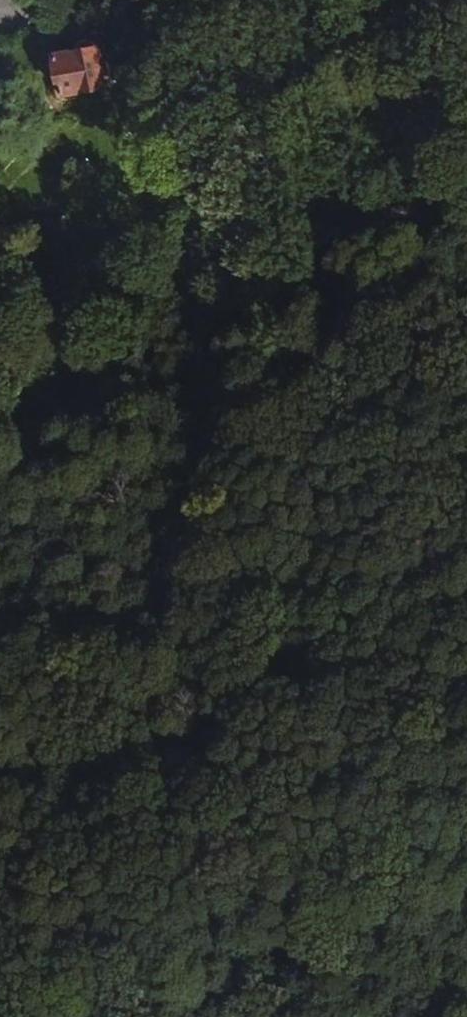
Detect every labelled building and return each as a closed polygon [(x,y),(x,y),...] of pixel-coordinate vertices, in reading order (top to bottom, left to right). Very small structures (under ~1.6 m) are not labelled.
[(105,88),(98,45),(51,52),(58,95),(105,88)]
